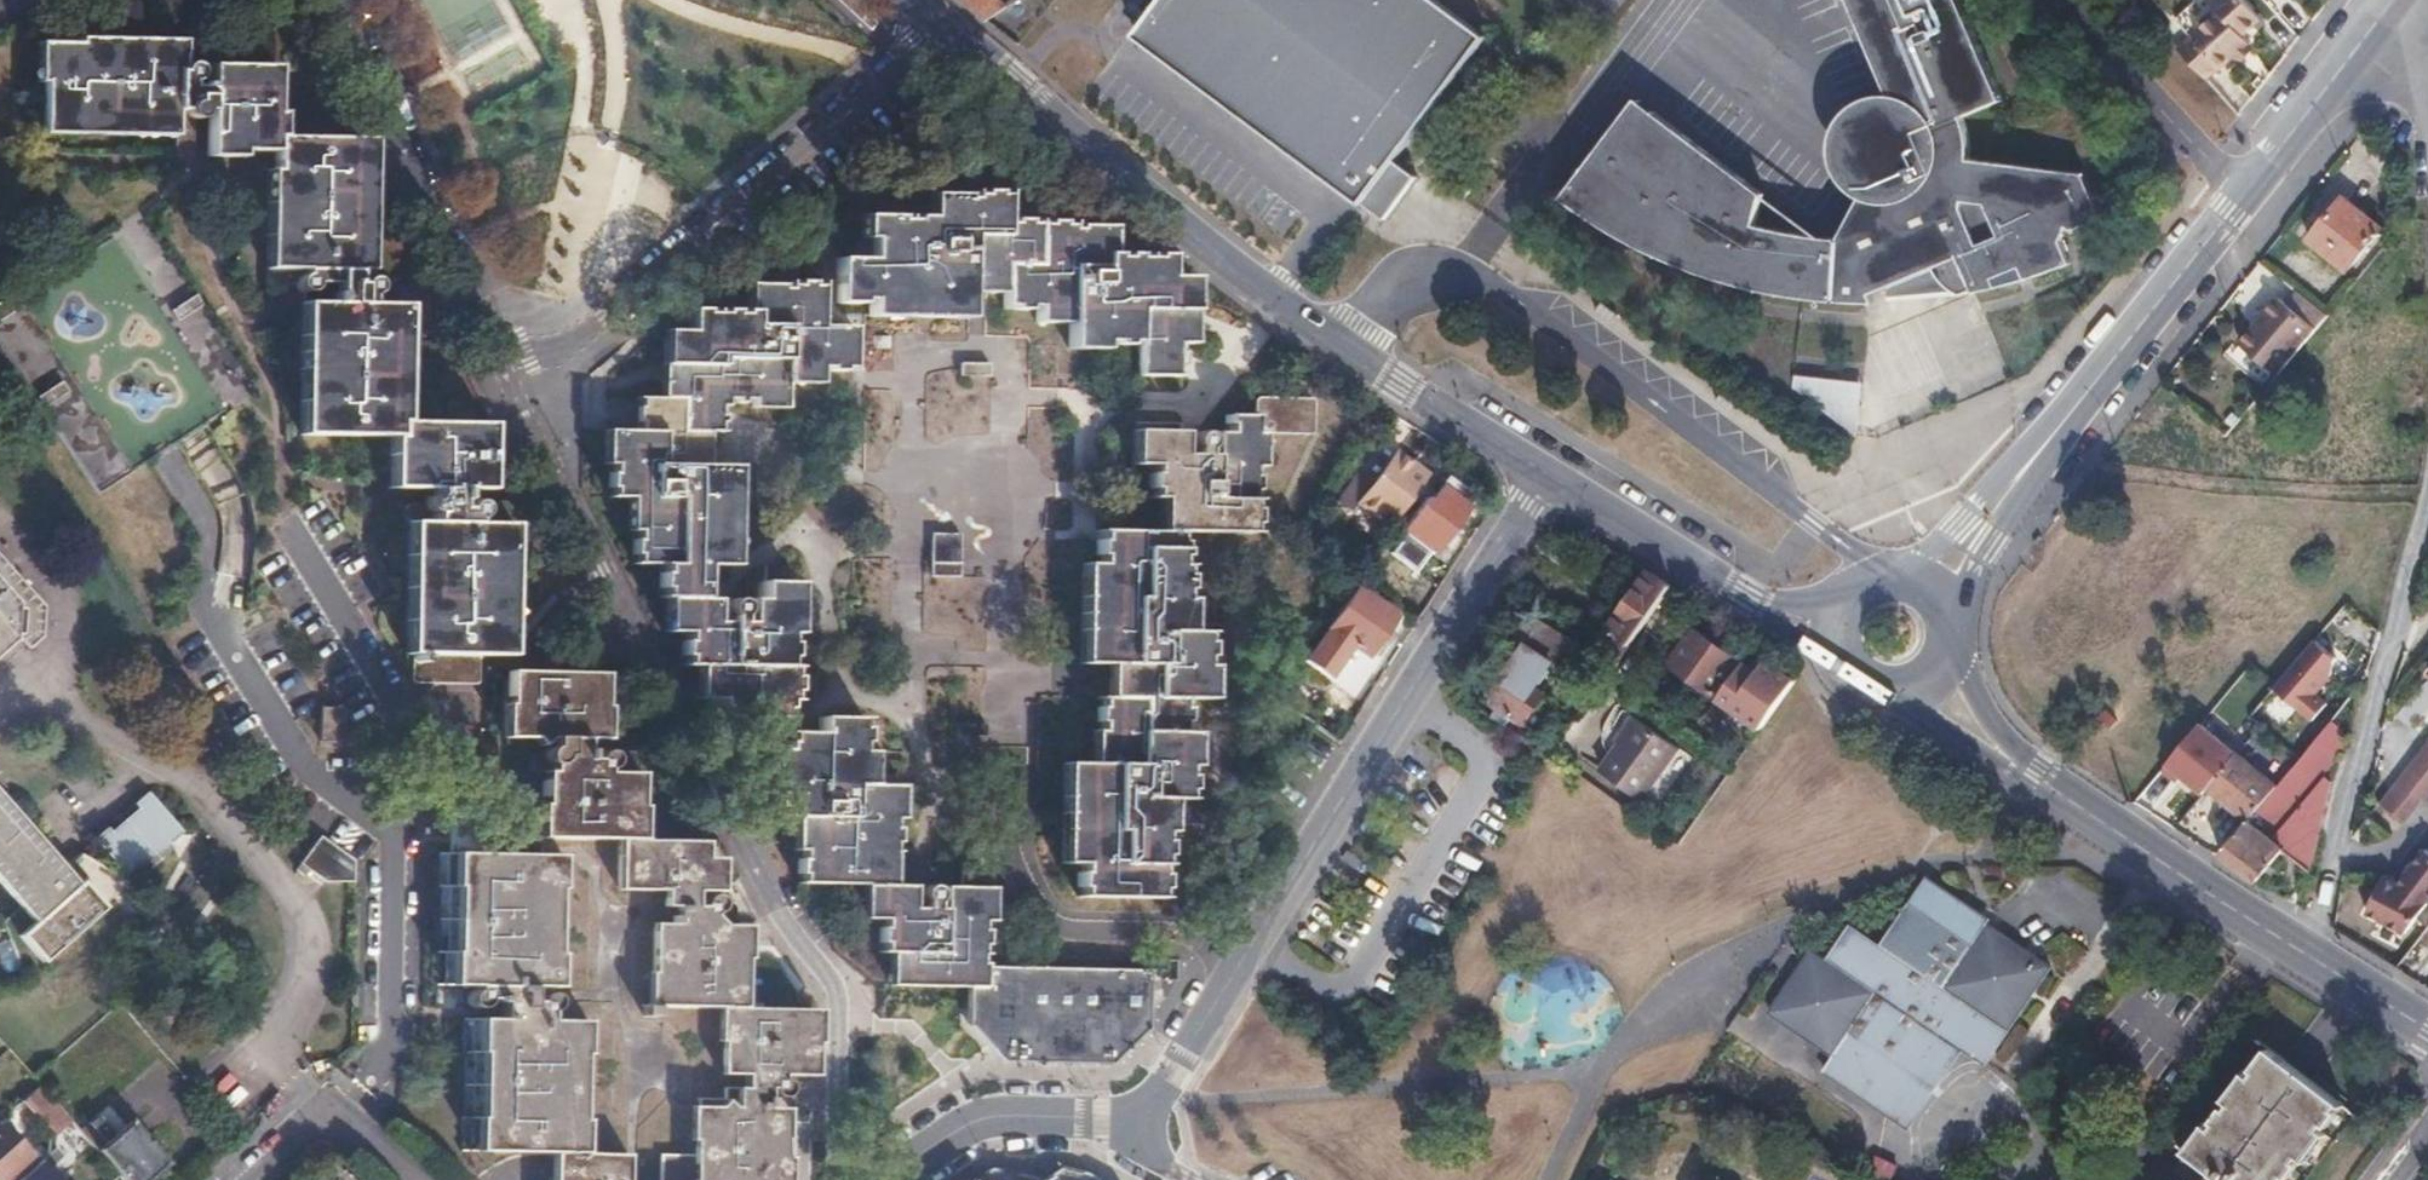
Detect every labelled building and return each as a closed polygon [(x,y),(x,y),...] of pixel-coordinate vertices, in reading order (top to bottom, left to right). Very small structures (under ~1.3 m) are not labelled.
[(1140,34),(1388,219),(1420,175),(1398,159),(1490,36),(1442,0),(1166,0),(1140,34)] [(1566,197),(1664,256),(1731,282),(1779,294),(1877,303),(1873,294),(1933,269),(1943,282),(1957,293),(1961,295),(1973,290),(1975,292),(2071,263),(2060,235),(2103,217),(2083,175),(1980,159),(1974,159),(1965,119),(2003,100),(1961,0),(1852,0),(1889,89),(1894,99),(1899,112),(1936,145),(1932,168),(1915,191),(1890,199),(1859,191),(1834,234),(1759,224),(1732,216),(1726,197),(1708,165),(1651,117),(1619,159),(1603,147),(1566,197)] [(2219,11),(2243,37),(2262,19),(2244,0),(2209,0),(2219,11)] [(2178,50),(2207,81),(2229,59),(2234,54),(2247,42),(2243,37),(2219,11),(2185,44),(2178,50)] [(387,281),(388,271),(365,271),(368,138),(276,136),(277,64),(213,63),(212,87),(195,87),(194,81),(197,80),(201,77),(201,72),(200,68),(196,64),(192,63),(186,64),(181,71),(177,70),(178,39),(80,37),(80,42),(47,42),(46,126),(177,129),(178,142),(179,150),(181,154),(187,155),(191,155),(194,152),(196,148),(197,119),(201,117),(204,114),(205,111),(212,110),(211,149),(276,150),(275,268),(271,268),(272,281),(274,285),(277,288),(282,289),(286,288),(289,284),(299,284),(305,289),(309,290),(314,288),(317,285),(338,284),(337,303),(312,303),(308,434),(399,437),(398,488),(434,489),(435,492),(433,495),(429,496),(425,500),(425,504),(409,504),(409,521),(417,522),(414,654),(474,656),(481,656),(505,657),(506,523),(512,523),(513,501),(492,501),(491,509),(484,509),(479,504),(474,502),(468,504),(465,508),(461,508),(461,488),(483,488),(484,424),(397,422),(398,304),(367,304),(367,296),(375,293),(377,287),(386,284),(387,281)] [(2240,60),(2253,48),(2247,42),(2234,54),(2240,60)] [(1899,112),(1894,99),(1889,89),(1870,90),(1846,105),(1832,125),(1828,155),(1842,181),(1859,191),(1890,199),(1915,191),(1932,168),(1936,145),(1899,112)] [(1641,99),(1603,147),(1619,159),(1651,117),(1708,165),(1726,197),(1732,216),(1759,224),(1766,193),(1641,99)] [(872,257),(839,256),(838,302),(871,303),(872,308),(972,310),(973,284),(1005,285),(1005,309),(1039,310),(1039,314),(1071,314),(1070,340),(1103,341),(1104,345),(1138,346),(1137,372),(1178,372),(1178,343),(1195,343),(1197,276),(1171,275),(1171,254),(1105,252),(1106,224),(1074,224),(1074,221),(1039,220),(1038,219),(1007,219),(1008,191),(973,190),(973,193),(939,192),(938,216),(873,215),(872,257)] [(2324,223),(2312,238),(2349,268),(2366,247),(2380,228),(2344,198),(2332,213),(2325,207),(2317,218),(2324,223)] [(615,464),(611,464),(610,495),(640,497),(639,530),(636,530),(635,564),(660,564),(659,597),(674,597),(673,632),(684,633),(684,665),(710,667),(709,699),(723,700),(723,716),(791,717),(792,700),(800,700),(801,666),(792,667),(792,634),(787,634),(789,583),(760,582),(760,599),(749,598),(749,622),(742,621),(742,617),(746,613),(747,608),(745,603),(740,600),(734,600),(729,602),(727,607),(727,612),(730,615),(730,622),(717,621),(717,599),(706,599),(706,565),(728,565),(730,465),(709,464),(710,432),(724,432),(725,409),(728,405),(728,398),(787,399),(787,374),(821,375),(822,369),(855,370),(855,326),(822,325),(823,281),(790,280),(789,285),(758,283),(758,310),(691,309),(690,331),(673,330),(672,397),(640,396),(638,430),(616,430),(615,464)] [(2239,345),(2278,376),(2312,335),(2329,316),(2300,294),(2290,308),(2278,298),(2239,345)] [(991,363),(960,361),(959,378),(990,379),(991,363)] [(1865,383),(1798,374),(1797,386),(1858,434),(1865,383)] [(1079,864),(1079,896),(1165,897),(1167,833),(1162,833),(1163,799),(1191,799),(1193,766),(1189,766),(1191,699),(1206,698),(1207,666),(1211,665),(1212,632),(1182,631),(1182,599),(1188,599),(1188,565),(1183,564),(1183,532),(1255,533),(1256,498),(1258,499),(1259,465),(1256,465),(1257,433),(1317,435),(1317,398),(1258,396),(1257,415),(1227,414),(1227,432),(1215,431),(1215,454),(1205,454),(1206,448),(1209,444),(1209,438),(1206,433),(1200,431),(1194,433),(1191,438),(1191,444),(1194,449),(1194,454),(1184,454),(1184,430),(1142,429),(1142,465),(1150,464),(1150,497),(1170,498),(1170,532),(1100,531),(1099,564),(1093,564),(1090,663),(1121,664),(1121,698),(1098,697),(1096,731),(1102,732),(1101,764),(1073,763),(1072,864),(1079,864)] [(1406,505),(1421,484),(1391,461),(1354,510),(1385,533),(1391,525),(1406,505)] [(1426,499),(1404,530),(1435,552),(1457,522),(1426,499)] [(963,534),(932,533),(931,576),(962,577),(963,534)] [(1,637),(15,637),(27,650),(41,639),(42,608),(0,559),(0,638),(1,637)] [(1674,586),(1651,571),(1610,629),(1607,626),(1591,649),(1617,666),(1674,586)] [(1358,589),(1329,628),(1367,655),(1396,616),(1358,589)] [(1527,643),(1488,700),(1498,707),(1492,716),(1506,724),(1512,715),(1537,733),(1548,715),(1537,707),(1547,693),(1540,688),(1557,663),(1565,669),(1583,643),(1534,611),(1516,636),(1527,643)] [(1696,628),(1672,662),(1714,692),(1738,659),(1696,628)] [(474,656),(414,654),(413,682),(473,685),(474,656)] [(1765,666),(1750,656),(1721,699),(1764,730),(1801,678),(1771,657),(1765,666)] [(562,1179),(782,1179),(782,1157),(787,1158),(787,1109),(776,1109),(776,1097),(784,1096),(791,1092),(791,1089),(805,1088),(805,1076),(816,1076),(817,1045),(812,1045),(812,1010),(751,1009),(746,1008),(747,959),(742,958),(742,926),(737,925),(736,904),(725,904),(722,899),(718,897),(710,897),(709,891),(723,891),(723,858),(706,858),(707,842),(644,840),(637,840),(636,806),(640,806),(641,763),(620,762),(620,771),(613,771),(611,766),(607,763),(601,762),(596,765),(593,770),(583,770),(583,750),(598,750),(599,704),(604,705),(604,673),(511,671),(510,715),(515,716),(514,748),(534,748),(540,754),(546,749),(554,749),(553,756),(549,757),(544,763),(544,767),(532,767),(531,786),(544,786),(543,800),(546,801),(547,804),(547,837),(539,837),(539,853),(539,856),(453,854),(451,967),(450,985),(479,985),(478,993),(473,993),(468,996),(467,1001),(468,1006),(472,1010),(476,1011),(480,1010),(484,1005),(487,1000),(504,1001),(504,1020),(482,1019),(480,1151),(554,1153),(562,1154),(562,1179)] [(322,708),(321,740),(344,740),(345,708),(322,708)] [(779,783),(775,783),(775,815),(796,816),(804,817),(804,851),(800,851),(800,883),(866,885),(874,885),(873,920),(882,921),(881,954),(892,954),(901,954),(900,986),(971,988),(987,989),(988,966),(988,956),(989,922),(983,922),(984,887),(946,886),(946,908),(936,908),(936,903),(939,901),(941,896),(940,891),(936,886),(932,885),(926,887),(923,890),(922,894),(923,899),(925,902),(925,908),(912,908),(913,886),(893,885),(886,885),(886,853),(894,853),(898,853),(899,819),(894,819),(895,785),(872,785),(865,785),(865,751),(865,718),(819,716),(819,732),(787,732),(787,749),(780,750),(779,783)] [(1640,719),(1602,771),(1644,801),(1682,748),(1640,719)] [(2227,847),(2221,854),(2242,871),(2257,883),(2284,852),(2320,808),(2327,799),(2318,790),(2342,760),(2318,740),(2278,787),(2249,821),(2227,847)] [(2419,755),(2427,762),(2427,743),(2419,755)] [(2210,788),(2249,821),(2278,787),(2239,755),(2210,788)] [(2409,768),(2427,782),(2427,762),(2419,755),(2409,768)] [(2398,782),(2422,801),(2427,804),(2427,782),(2409,768),(2398,782)] [(2422,801),(2398,782),(2380,805),(2405,823),(2422,801)] [(108,825),(94,836),(128,877),(142,865),(146,870),(174,846),(170,842),(183,831),(149,790),(117,817),(121,822),(112,829),(108,825)] [(38,844),(10,812),(0,800),(0,879),(38,844)] [(2320,808),(2284,852),(2311,873),(2316,853),(2325,815),(2326,813),(2320,808)] [(356,861),(321,835),(302,863),(326,881),(356,882),(356,861)] [(0,879),(0,882),(22,909),(61,875),(64,873),(38,844),(0,879)] [(2419,846),(2398,874),(2401,874),(2412,862),(2425,851),(2419,846)] [(2427,905),(2427,903),(2427,854),(2425,851),(2412,862),(2401,874),(2400,886),(2427,905)] [(1816,979),(1803,972),(1782,1003),(1846,1046),(1836,1062),(1896,1102),(1933,1049),(1953,1063),(1972,1037),(1993,1052),(2059,958),(1994,913),(1996,909),(1937,869),(1893,932),(1863,912),(1838,949),(1816,979)] [(2401,874),(2398,874),(2390,884),(2378,880),(2363,915),(2407,933),(2427,905),(2400,886),(2401,874)] [(61,875),(22,909),(37,924),(22,937),(42,959),(101,908),(103,905),(84,884),(76,891),(61,875)] [(1798,967),(1803,972),(1816,979),(1838,949),(1819,936),(1798,967)] [(1100,969),(988,966),(987,989),(971,988),(971,1025),(1004,1061),(1109,1064),(1117,1063),(1152,1026),(1153,970),(1100,969)] [(2355,1112),(2346,1105),(2345,1104),(2269,1047),(2259,1040),(2179,1146),(2187,1153),(2174,1170),(2189,1179),(2191,1179),(2193,1178),(2197,1179),(2303,1179),(2355,1112)] [(1933,1049),(1896,1102),(1916,1117),(1953,1063),(1933,1049)] [(27,1097),(57,1132),(72,1119),(41,1084),(27,1097)] [(108,1103),(80,1129),(103,1153),(130,1127),(108,1103)] [(0,1129),(0,1179),(4,1179),(16,1170),(20,1175),(34,1163),(3,1127),(0,1129)] [(101,1157),(122,1179),(154,1179),(170,1165),(134,1127),(101,1157)] [(41,1160),(18,1179),(58,1179),(41,1160)]
